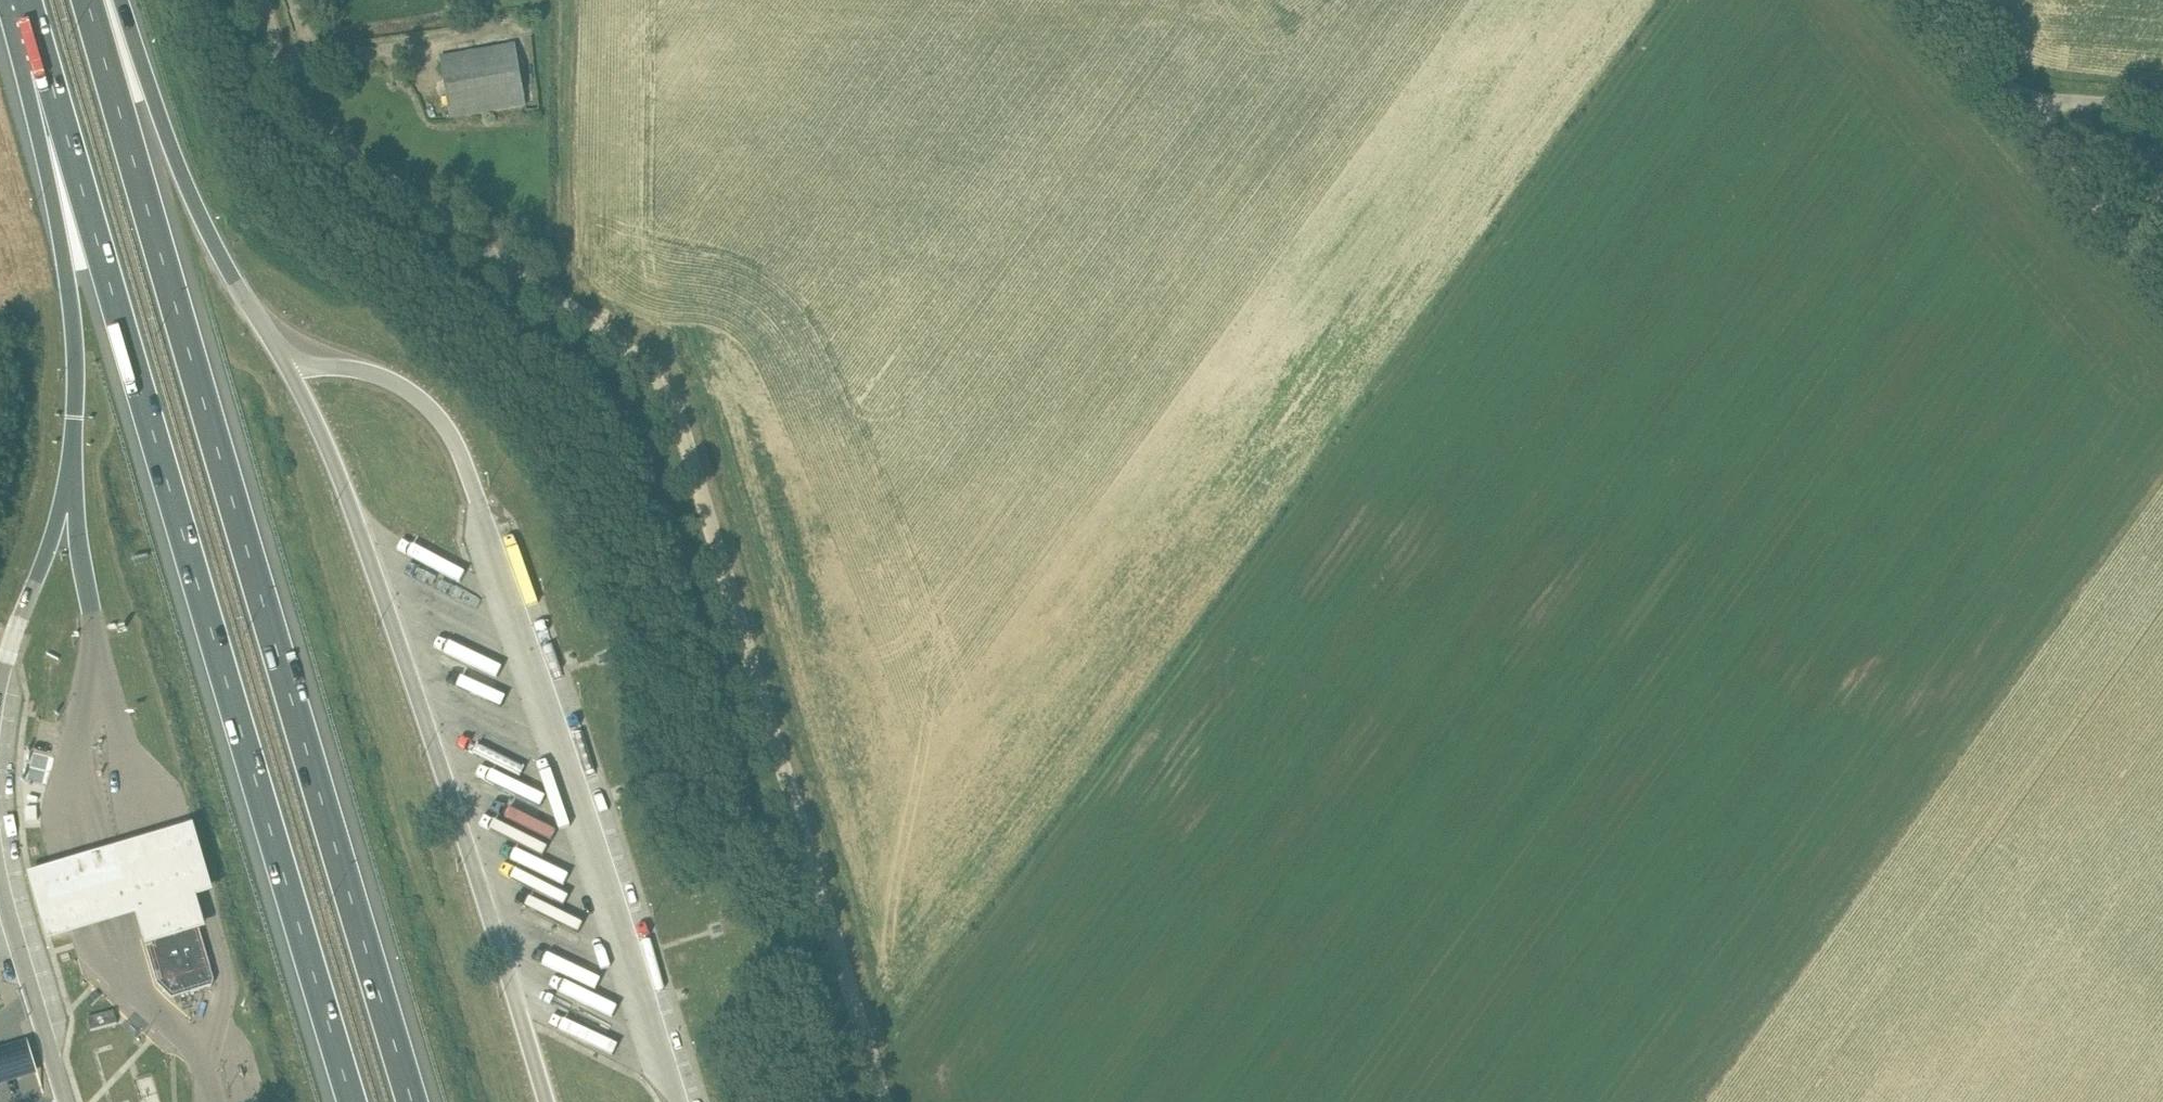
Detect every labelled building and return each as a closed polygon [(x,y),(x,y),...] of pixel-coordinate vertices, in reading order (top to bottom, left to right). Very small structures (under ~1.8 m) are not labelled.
[(441,57),(451,118),(525,105),(515,45),(441,57)] [(540,802),(544,790),(490,770),(486,782),(540,802)] [(212,886),(192,819),(26,867),(46,935),(135,908),(145,942),(152,940),(198,926),(204,924),(194,891),(212,886)] [(172,998),(203,988),(212,986),(214,981),(213,975),(200,930),(198,926),(152,940),(153,944),(147,946),(158,984),(172,998)] [(115,1009),(89,1016),(93,1028),(119,1021),(115,1009)] [(0,1049),(0,1083),(36,1073),(27,1041),(0,1049)]
